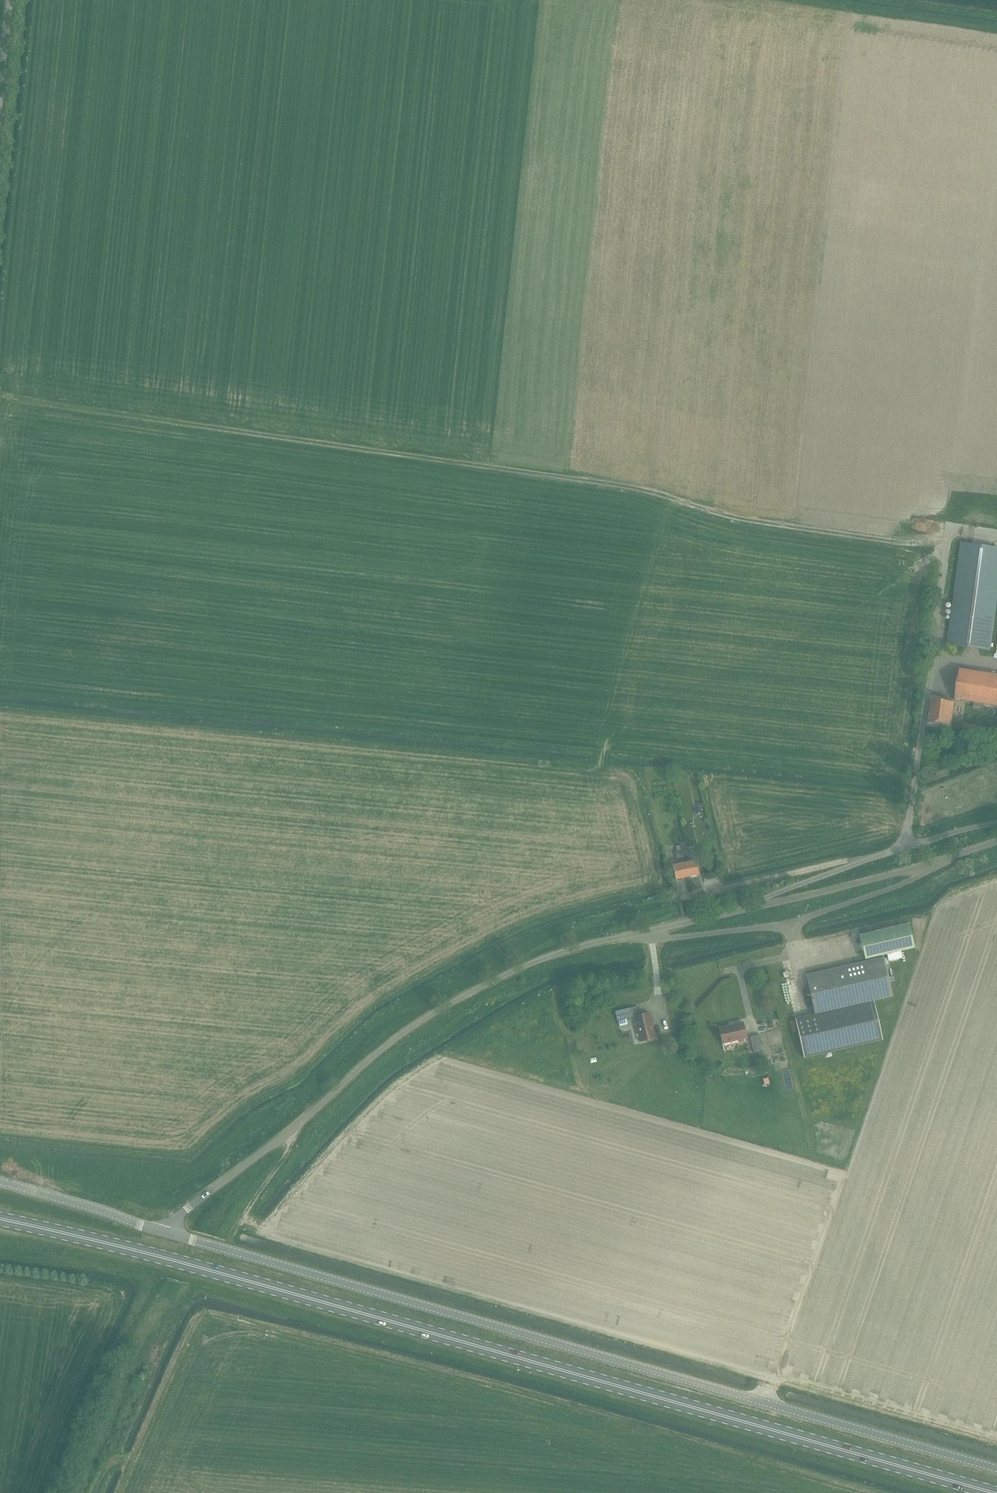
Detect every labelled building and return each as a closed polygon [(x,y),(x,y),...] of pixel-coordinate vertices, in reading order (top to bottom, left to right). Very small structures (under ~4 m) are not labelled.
[(991,650),(996,605),(996,547),(961,542),(959,566),(948,644),(991,650)] [(996,705),(996,675),(960,669),(955,698),(996,705)] [(928,723),(951,726),(954,702),(931,699),(928,723)] [(962,731),(975,732),(976,725),(963,723),(962,731)] [(695,860),(684,863),(687,876),(698,874),(695,860)] [(687,876),(684,863),(672,865),(676,879),(687,876)] [(909,924),(859,935),(864,959),(887,954),(888,961),(902,958),(900,951),(904,950),(914,948),(909,924)] [(889,981),(894,980),(893,975),(888,977),(883,957),(805,975),(814,1014),(795,1018),(804,1058),(882,1040),(873,1000),(892,995),(889,981)] [(615,1012),(617,1020),(631,1017),(629,1008),(615,1012)] [(634,1016),(640,1042),(655,1038),(649,1013),(634,1016)] [(718,1027),(722,1044),(737,1040),(746,1038),(742,1022),(729,1025),(718,1027)] [(751,1042),(753,1053),(762,1051),(758,1035),(750,1037),(751,1042)]
